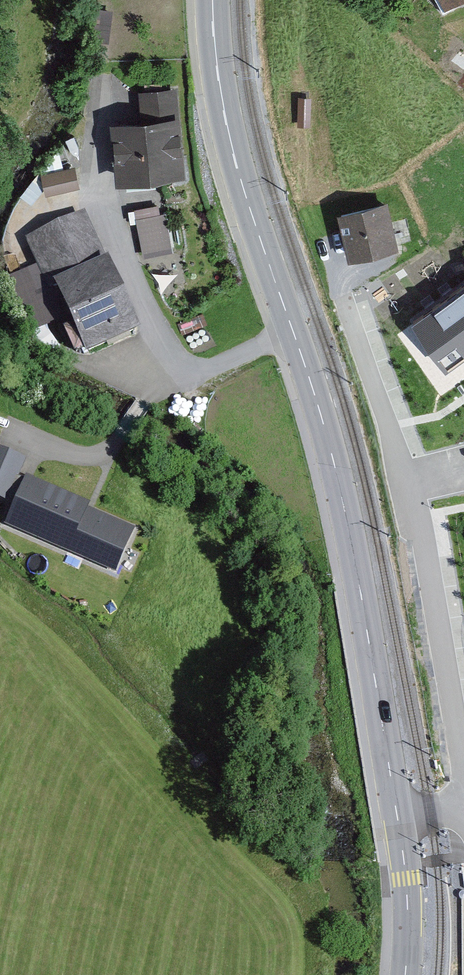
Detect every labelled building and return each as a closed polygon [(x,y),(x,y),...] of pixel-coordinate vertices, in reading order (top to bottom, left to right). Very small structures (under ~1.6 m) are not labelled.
[(435,12),(458,0),(428,0),(435,12)] [(105,126),(111,185),(178,178),(173,120),(105,126)] [(74,166),(41,172),(46,194),(78,188),(74,166)] [(387,204),(332,217),(342,261),(397,248),(387,204)] [(136,221),(142,260),(172,255),(166,216),(136,221)] [(80,217),(24,240),(36,269),(11,278),(32,330),(57,320),(72,357),(128,334),(80,217)] [(410,324),(446,370),(463,357),(463,282),(410,324)] [(25,459),(0,447),(0,495),(7,498),(25,459)] [(27,476),(5,528),(117,574),(136,527),(89,507),(91,502),(27,476)]
